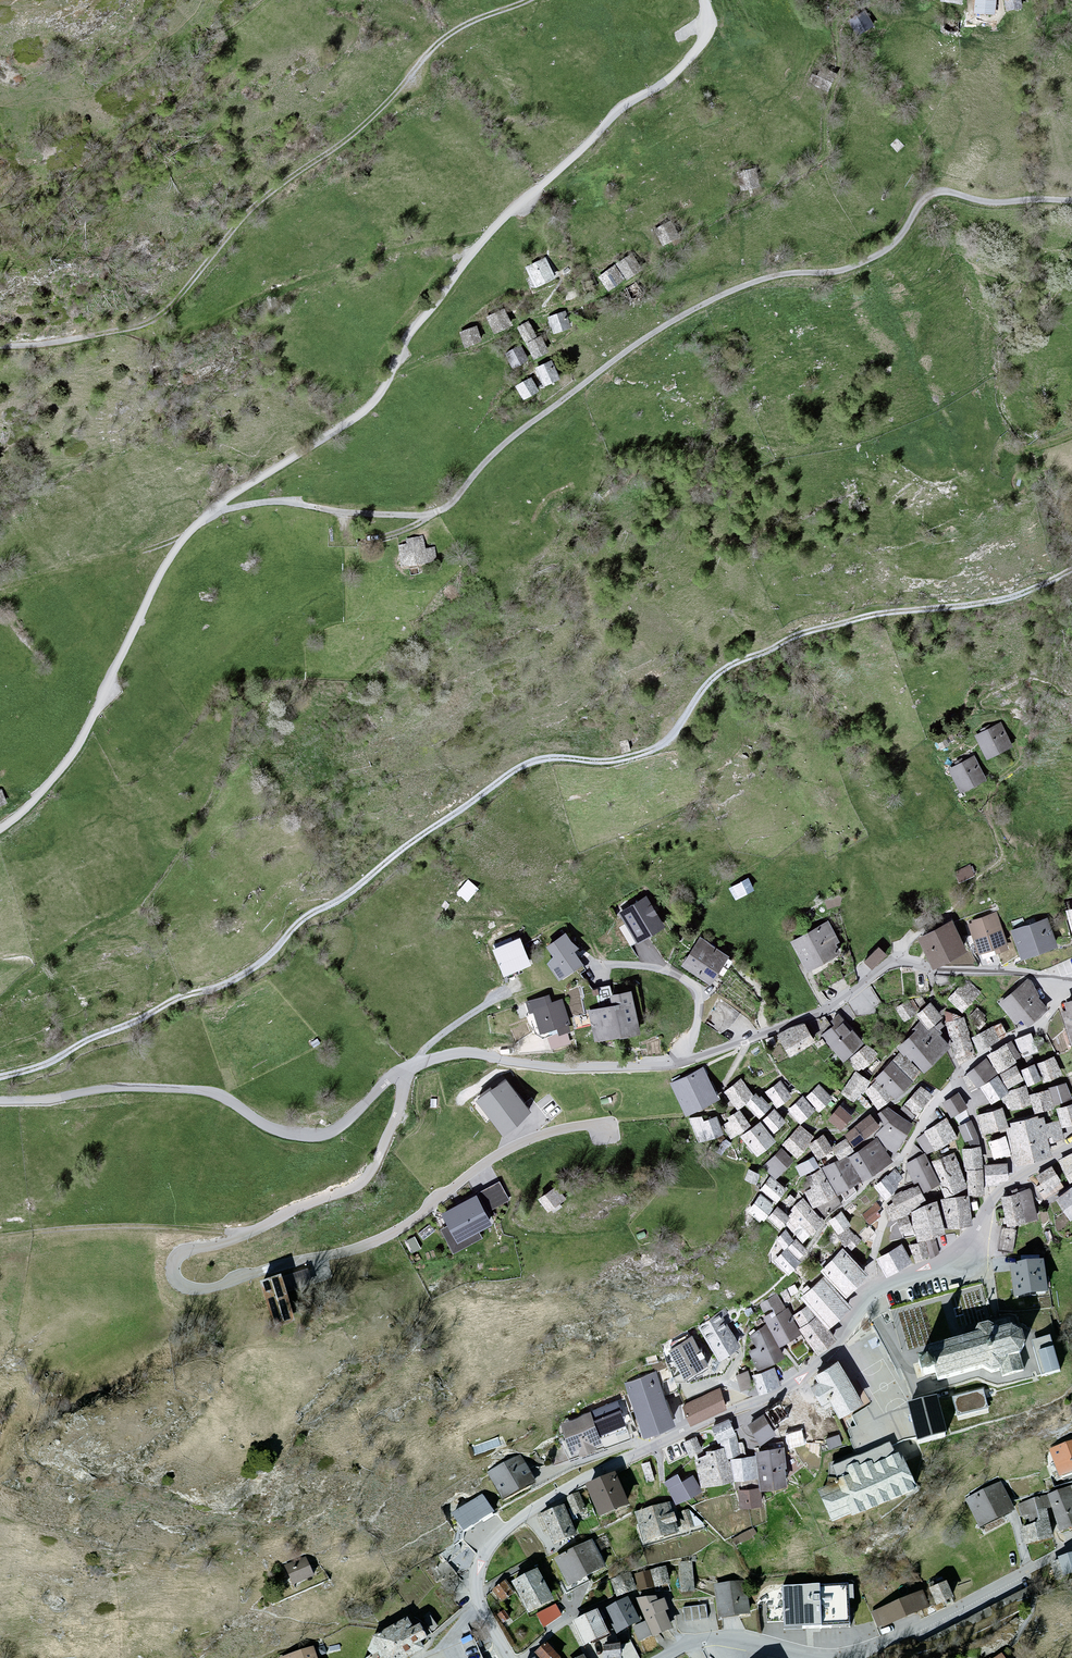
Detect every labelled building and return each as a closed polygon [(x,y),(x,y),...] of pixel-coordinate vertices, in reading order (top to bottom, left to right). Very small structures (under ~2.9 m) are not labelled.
[(976,12),(994,13),(995,0),(976,0),(976,12)] [(1020,0),(1006,0),(1007,10),(1021,8),(1020,0)] [(873,26),(865,13),(850,22),(858,35),(873,26)] [(835,74),(823,68),(818,78),(813,75),(810,82),(827,90),(835,74)] [(759,186),(755,169),(738,173),(742,190),(759,186)] [(678,237),(671,223),(656,231),(664,245),(678,237)] [(631,256),(618,265),(627,279),(641,270),(631,256)] [(554,277),(545,259),(528,268),(537,286),(554,277)] [(624,279),(615,267),(600,277),(609,290),(624,279)] [(511,324),(504,310),(488,318),(496,332),(511,324)] [(570,327),(565,313),(549,318),(555,332),(570,327)] [(535,336),(528,323),(519,328),(526,341),(535,336)] [(480,341),(476,328),(461,333),(466,346),(480,341)] [(548,352),(541,338),(527,345),(534,359),(548,352)] [(527,359),(520,347),(507,354),(514,367),(527,359)] [(559,379),(551,362),(537,369),(545,385),(559,379)] [(538,391),(531,379),(517,387),(524,399),(538,391)] [(408,539),(408,546),(399,547),(401,565),(436,562),(435,548),(425,549),(424,537),(408,539)] [(976,737),(988,760),(1014,746),(1002,723),(976,737)] [(949,772),(962,795),(987,780),(974,758),(949,772)] [(971,867),(956,873),(959,882),(974,876),(971,867)] [(458,891),(468,900),(480,887),(470,877),(458,891)] [(747,878),(729,889),(736,901),(754,890),(747,878)] [(619,912),(637,942),(665,925),(647,895),(619,912)] [(969,923),(979,951),(1006,941),(996,913),(969,923)] [(1010,930),(1022,960),(1055,947),(1043,917),(1010,930)] [(919,937),(933,966),(966,950),(952,921),(919,937)] [(791,942),(806,971),(840,953),(825,924),(791,942)] [(552,957),(547,963),(559,979),(583,963),(572,950),(577,946),(566,933),(545,946),(552,957)] [(493,949),(504,975),(531,963),(520,937),(493,949)] [(680,965),(708,984),(727,956),(699,937),(680,965)] [(880,948),(866,962),(873,969),(887,955),(880,948)] [(1027,979),(998,1004),(1016,1025),(1021,1022),(1025,1027),(1050,1006),(1027,979)] [(947,1000),(962,1012),(978,993),(963,980),(947,1000)] [(588,1008),(595,1040),(639,1031),(630,990),(610,994),(612,1003),(588,1008)] [(533,1007),(542,1032),(557,1027),(559,1033),(573,1028),(562,997),(533,1007)] [(1071,1045),(1071,997),(1070,997),(1065,1003),(1067,1010),(1061,1011),(1071,1045)] [(909,998),(894,1010),(904,1022),(919,1010),(909,998)] [(930,1004),(916,1017),(928,1030),(942,1017),(930,1004)] [(843,1017),(821,1035),(842,1059),(864,1041),(843,1017)] [(964,1017),(945,1022),(955,1059),(975,1053),(964,1017)] [(916,1031),(899,1046),(924,1074),(952,1048),(940,1035),(943,1033),(940,1030),(945,1026),(941,1021),(936,1026),(935,1025),(928,1031),(920,1021),(914,1028),(916,1031)] [(778,1038),(790,1056),(815,1041),(804,1022),(778,1038)] [(992,1026),(971,1038),(978,1051),(999,1040),(992,1026)] [(1023,1055),(1039,1049),(1032,1031),(1016,1036),(1023,1055)] [(877,1056),(865,1044),(847,1062),(859,1074),(877,1056)] [(987,1055),(998,1074),(1016,1063),(1006,1045),(987,1055)] [(986,1058),(966,1074),(978,1089),(998,1074),(986,1058)] [(1055,1059),(1036,1066),(1043,1085),(1062,1078),(1055,1059)] [(891,1061),(875,1079),(896,1099),(913,1080),(891,1061)] [(1034,1065),(1020,1070),(1028,1087),(1041,1082),(1034,1065)] [(1016,1067),(1000,1075),(1008,1090),(1024,1081),(1016,1067)] [(670,1084),(685,1114),(718,1098),(703,1068),(670,1084)] [(870,1082),(855,1072),(841,1095),(856,1104),(865,1091),(870,1082)] [(998,1076),(980,1087),(992,1105),(1001,1099),(1010,1093),(1008,1091),(998,1076)] [(724,1091),(736,1107),(754,1095),(742,1079),(724,1091)] [(777,1082),(763,1094),(777,1110),(791,1098),(777,1082)] [(877,1082),(865,1091),(878,1110),(894,1099),(877,1082)] [(1054,1105),(1071,1100),(1071,1099),(1067,1082),(1049,1088),(1049,1089),(1054,1105)] [(507,1083),(481,1102),(503,1131),(529,1113),(507,1083)] [(1026,1085),(1008,1091),(1010,1093),(1001,1099),(1003,1103),(1005,1103),(1007,1110),(1010,1109),(1011,1111),(1032,1105),(1029,1096),(1026,1085)] [(819,1086),(806,1098),(820,1113),(834,1101),(819,1086)] [(932,1097),(922,1088),(903,1109),(913,1118),(932,1097)] [(1049,1089),(1029,1096),(1032,1105),(1035,1115),(1055,1108),(1054,1105),(1049,1089)] [(748,1106),(759,1118),(770,1108),(760,1095),(748,1106)] [(958,1095),(941,1104),(950,1120),(967,1110),(958,1095)] [(803,1098),(786,1112),(797,1125),(814,1111),(803,1098)] [(839,1104),(826,1119),(840,1131),(853,1116),(839,1104)] [(884,1125),(876,1134),(885,1147),(896,1154),(914,1125),(900,1116),(888,1107),(878,1114),(884,1125)] [(1063,1128),(1071,1126),(1071,1107),(1058,1111),(1063,1128)] [(1003,1108),(977,1115),(982,1135),(1000,1131),(1000,1133),(1006,1131),(1006,1129),(1008,1128),(1003,1108)] [(726,1121),(736,1135),(749,1125),(739,1111),(726,1121)] [(763,1122),(774,1133),(785,1122),(775,1111),(763,1122)] [(724,1135),(719,1114),(705,1117),(704,1113),(692,1116),(697,1140),(724,1135)] [(870,1114),(844,1135),(854,1148),(881,1127),(870,1114)] [(1006,1131),(1015,1166),(1053,1157),(1050,1143),(1045,1124),(1043,1117),(1039,1119),(1038,1116),(1010,1123),(1011,1128),(1008,1128),(1006,1129),(1006,1131)] [(946,1120),(923,1133),(934,1151),(957,1139),(946,1120)] [(742,1137),(757,1155),(775,1139),(760,1121),(742,1137)] [(1058,1121),(1045,1124),(1050,1143),(1063,1140),(1058,1121)] [(970,1122),(957,1128),(964,1143),(977,1137),(970,1122)] [(799,1126),(782,1146),(798,1158),(809,1145),(814,1138),(799,1126)] [(824,1136),(809,1145),(818,1160),(833,1151),(831,1148),(824,1136)] [(1004,1137),(987,1143),(994,1162),(1010,1156),(1004,1137)] [(847,1139),(831,1148),(838,1159),(855,1151),(847,1139)] [(877,1140),(848,1156),(863,1181),(892,1162),(877,1140)] [(979,1147),(961,1149),(964,1172),(967,1172),(982,1170),(979,1147)] [(764,1167),(776,1178),(793,1161),(781,1149),(764,1167)] [(953,1153),(931,1161),(945,1196),(967,1188),(953,1153)] [(925,1154),(905,1164),(914,1183),(919,1180),(924,1191),(940,1184),(925,1154)] [(1060,1161),(1071,1184),(1071,1183),(1071,1156),(1060,1161)] [(795,1168),(800,1177),(819,1166),(814,1157),(795,1168)] [(846,1157),(822,1169),(838,1194),(862,1181),(846,1157)] [(1008,1163),(984,1165),(985,1187),(1000,1186),(1000,1182),(1010,1181),(1008,1163)] [(1052,1167),(1033,1179),(1044,1199),(1063,1189),(1052,1167)] [(814,1189),(806,1194),(814,1207),(835,1195),(822,1169),(807,1176),(814,1189)] [(891,1169),(874,1188),(885,1198),(903,1180),(891,1169)] [(982,1170),(967,1172),(968,1195),(984,1194),(982,1170)] [(749,1172),(745,1183),(755,1186),(759,1176),(749,1172)] [(762,1190),(776,1202),(785,1190),(771,1179),(762,1190)] [(511,1200),(501,1181),(480,1192),(490,1211),(511,1200)] [(895,1197),(886,1209),(891,1220),(910,1213),(911,1208),(925,1200),(916,1184),(895,1197)] [(538,1199),(548,1213),(566,1199),(556,1186),(538,1199)] [(1071,1219),(1071,1190),(1057,1201),(1071,1219)] [(1031,1191),(1001,1199),(1008,1225),(1037,1218),(1031,1191)] [(782,1204),(789,1208),(797,1197),(791,1192),(782,1204)] [(492,1224),(477,1193),(441,1211),(458,1241),(492,1224)] [(760,1196),(749,1211),(760,1220),(772,1205),(760,1196)] [(956,1196),(940,1200),(948,1228),(972,1225),(968,1196),(956,1196)] [(937,1199),(911,1209),(919,1238),(946,1230),(937,1199)] [(824,1221),(804,1203),(784,1224),(804,1242),(824,1221)] [(869,1220),(883,1214),(878,1203),(864,1210),(869,1220)] [(789,1217),(776,1207),(766,1219),(779,1229),(789,1217)] [(841,1211),(827,1221),(837,1234),(850,1225),(841,1211)] [(908,1215),(889,1223),(892,1242),(914,1238),(908,1215)] [(1000,1248),(1014,1249),(1015,1226),(1002,1225),(1000,1248)] [(793,1239),(784,1231),(774,1241),(783,1249),(793,1239)] [(936,1237),(925,1240),(930,1258),(941,1254),(936,1237)] [(807,1249),(795,1239),(788,1248),(800,1258),(807,1249)] [(922,1240),(908,1246),(915,1263),(928,1258),(922,1240)] [(876,1258),(886,1276),(911,1262),(901,1244),(876,1258)] [(820,1271),(846,1296),(868,1273),(842,1248),(820,1271)] [(787,1249),(774,1263),(787,1275),(800,1261),(787,1249)] [(1013,1268),(1016,1301),(1047,1297),(1043,1265),(1013,1268)] [(281,1276),(261,1282),(275,1325),(295,1319),(281,1276)] [(801,1299),(829,1328),(851,1307),(823,1278),(801,1299)] [(777,1293),(759,1304),(765,1316),(763,1317),(767,1324),(779,1348),(802,1334),(799,1329),(800,1328),(793,1315),(789,1308),(786,1309),(777,1293)] [(806,1307),(793,1315),(800,1328),(799,1329),(802,1334),(818,1356),(837,1341),(815,1317),(806,1307)] [(699,1328),(720,1358),(741,1345),(720,1314),(699,1328)] [(767,1324),(750,1336),(756,1348),(748,1352),(759,1372),(785,1359),(779,1348),(767,1324)] [(929,1360),(912,1363),(916,1381),(933,1376),(935,1385),(984,1370),(992,1374),(1004,1373),(1008,1361),(1020,1358),(1025,1345),(1022,1334),(1013,1329),(998,1332),(989,1327),(979,1329),(975,1337),(926,1350),(929,1360)] [(667,1348),(685,1380),(711,1365),(692,1333),(667,1348)] [(1054,1349),(1039,1353),(1045,1376),(1060,1372),(1054,1349)] [(832,1401),(840,1415),(865,1401),(840,1358),(812,1374),(817,1382),(812,1384),(825,1406),(832,1401)] [(774,1367),(756,1373),(760,1388),(779,1382),(774,1367)] [(751,1382),(747,1369),(737,1373),(742,1385),(751,1382)] [(626,1386),(643,1433),(676,1422),(660,1374),(626,1386)] [(682,1404),(690,1424),(727,1408),(718,1388),(682,1404)] [(786,1421),(794,1434),(815,1422),(798,1393),(766,1412),(775,1427),(786,1421)] [(984,1395),(954,1402),(958,1421),(989,1413),(984,1395)] [(910,1407),(919,1445),(948,1438),(938,1400),(910,1407)] [(627,1420),(619,1402),(597,1412),(605,1430),(627,1420)] [(559,1424),(571,1453),(602,1439),(589,1411),(559,1424)] [(749,1425),(761,1445),(775,1436),(764,1416),(749,1425)] [(736,1434),(730,1418),(712,1425),(718,1441),(736,1434)] [(703,1449),(696,1435),(683,1442),(691,1456),(703,1449)] [(729,1457),(741,1455),(737,1435),(722,1440),(722,1446),(724,1446),(727,1457),(729,1456),(729,1457)] [(1050,1452),(1060,1480),(1071,1476),(1071,1444),(1050,1452)] [(819,1495),(833,1528),(852,1519),(854,1522),(919,1493),(900,1456),(894,1458),(889,1446),(834,1471),(839,1484),(819,1495)] [(756,1451),(761,1488),(787,1485),(782,1448),(756,1451)] [(695,1455),(702,1487),(733,1480),(728,1457),(723,1458),(721,1450),(695,1455)] [(735,1480),(753,1477),(750,1456),(732,1458),(735,1480)] [(504,1465),(517,1491),(531,1484),(518,1458),(504,1465)] [(643,1465),(647,1484),(654,1482),(649,1464),(643,1465)] [(490,1472),(503,1498),(517,1491),(504,1465),(490,1472)] [(667,1489),(676,1505),(700,1490),(692,1475),(682,1481),(676,1484),(667,1489)] [(585,1490),(598,1522),(627,1510),(613,1478),(585,1490)] [(1001,1483),(965,1501),(981,1532),(1016,1514),(1001,1483)] [(737,1491),(739,1508),(763,1505),(760,1488),(737,1491)] [(1052,1511),(1060,1537),(1071,1532),(1071,1488),(1047,1498),(1052,1511)] [(584,1509),(578,1494),(568,1499),(574,1514),(584,1509)] [(465,1531),(493,1515),(483,1498),(455,1514),(465,1531)] [(1052,1511),(1047,1498),(1018,1506),(1028,1546),(1054,1541),(1048,1513),(1052,1511)] [(635,1517),(643,1547),(678,1537),(669,1507),(635,1517)] [(540,1519),(552,1549),(575,1539),(563,1509),(540,1519)] [(554,1563),(568,1589),(604,1570),(591,1544),(554,1563)] [(1058,1557),(1064,1575),(1071,1572),(1071,1552),(1058,1557)] [(284,1569),(293,1589),(313,1580),(305,1560),(284,1569)] [(435,1583),(458,1574),(452,1560),(430,1568),(435,1583)] [(680,1563),(682,1591),(693,1590),(691,1562),(680,1563)] [(636,1573),(640,1589),(669,1583),(666,1567),(636,1573)] [(511,1586),(527,1618),(553,1605),(536,1573),(511,1586)] [(629,1573),(612,1580),(618,1595),(635,1589),(629,1573)] [(714,1586),(717,1621),(749,1617),(745,1582),(714,1586)] [(946,1584),(929,1591),(936,1608),(954,1600),(946,1584)] [(784,1589),(785,1629),(850,1626),(849,1586),(784,1589)] [(922,1591),(875,1613),(882,1630),(930,1608),(922,1591)] [(656,1596),(636,1598),(652,1637),(670,1630),(662,1610),(666,1608),(662,1600),(658,1602),(656,1596)] [(608,1610),(620,1634),(640,1625),(627,1600),(608,1610)] [(780,1604),(768,1605),(769,1621),(781,1620),(780,1604)] [(683,1609),(685,1621),(708,1618),(706,1606),(683,1609)] [(575,1621),(585,1645),(609,1634),(599,1610),(575,1621)] [(408,1621),(380,1633),(371,1642),(381,1657),(412,1657),(423,1652),(420,1645),(426,1641),(420,1627),(410,1628),(408,1621)] [(547,1643),(537,1652),(542,1657),(560,1657),(559,1657),(547,1643)] [(604,1646),(605,1657),(617,1657),(620,1657),(619,1644),(604,1646)]
